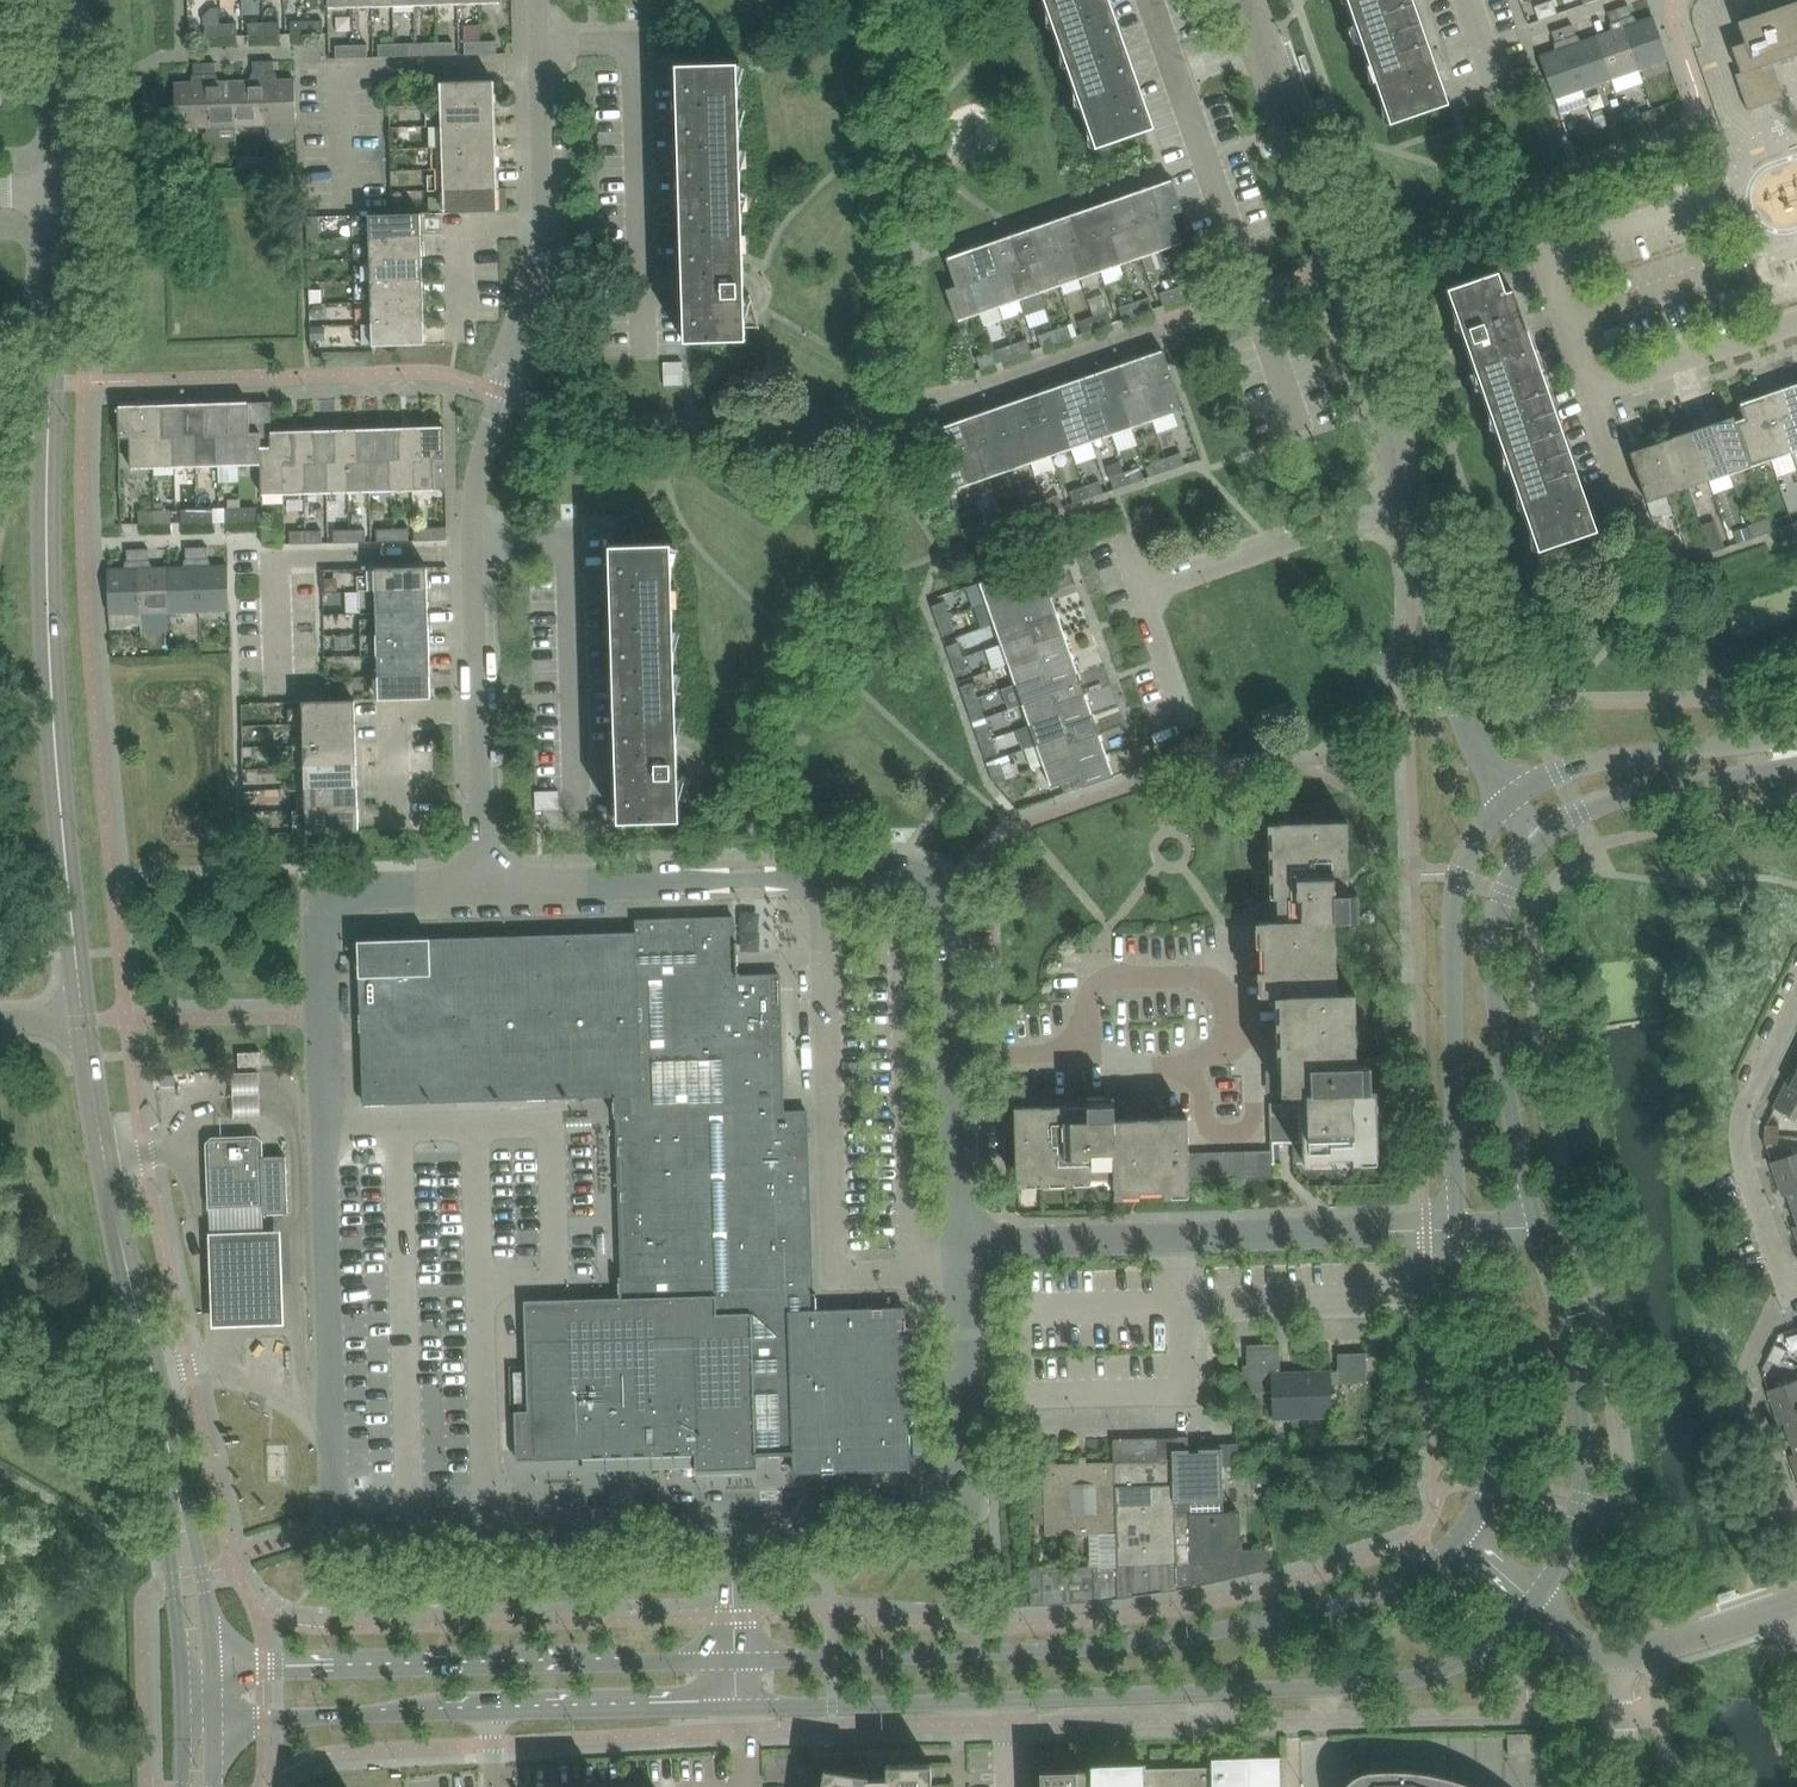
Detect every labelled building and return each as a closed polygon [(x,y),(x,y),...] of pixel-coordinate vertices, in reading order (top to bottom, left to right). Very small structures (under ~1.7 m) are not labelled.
[(1101,0),(1046,0),(1097,146),(1096,146),(1096,147),(1107,144),(1107,145),(1147,131),(1101,0)] [(1391,123),(1448,104),(1412,0),(1349,0),(1391,123)] [(1738,22),(1745,42),(1732,47),(1741,72),(1736,74),(1748,110),(1784,97),(1772,62),(1796,53),(1796,1),(1738,22)] [(1669,59),(1654,16),(1633,23),(1631,17),(1634,16),(1629,5),(1619,8),(1640,69),(1669,59)] [(1640,69),(1619,8),(1609,12),(1613,24),(1616,23),(1618,29),(1597,36),(1612,79),(1640,69)] [(324,20),(308,21),(309,34),(324,33),(324,20)] [(282,35),(281,21),(266,22),(266,35),(282,35)] [(309,34),(308,21),(293,21),(293,34),(309,34)] [(266,35),(266,22),(250,22),(251,36),(266,35)] [(223,36),(222,23),(206,24),(207,37),(223,36)] [(239,35),(238,23),(222,23),(223,36),(239,35)] [(1612,79),(1597,36),(1577,43),(1575,37),(1578,36),(1574,24),(1563,28),(1584,89),(1612,79)] [(1584,89),(1563,28),(1553,31),(1557,43),(1560,42),(1562,48),(1541,55),(1556,99),(1584,89)] [(482,54),(481,41),(465,42),(466,55),(482,54)] [(497,41),(481,41),(482,54),(498,54),(497,41)] [(439,55),(439,42),(423,43),(423,56),(439,55)] [(455,42),(439,42),(439,55),(455,55),(455,42)] [(396,57),(395,43),(379,44),(380,57),(396,57)] [(411,43),(395,43),(396,57),(412,56),(411,43)] [(353,58),(353,44),(337,45),(337,58),(353,58)] [(369,44),(353,44),(353,58),(369,57),(369,44)] [(267,125),(265,61),(255,61),(255,73),(258,73),(258,79),(235,80),(237,126),(267,125)] [(297,125),(295,78),(273,79),(273,73),(276,73),(276,61),(265,61),(267,125),(297,125)] [(207,127),(205,62),(196,62),(196,75),(199,75),(199,81),(176,82),(177,128),(207,127)] [(237,126),(235,80),(214,81),(214,74),(217,74),(217,62),(205,62),(207,127),(237,126)] [(746,296),(738,64),(739,64),(739,63),(728,63),(728,62),(686,63),(693,342),(747,340),(747,338),(746,338),(745,328),(759,328),(762,327),(752,294),(751,294),(751,296),(746,296)] [(495,80),(442,82),(443,104),(496,102),(495,80)] [(1601,97),(1588,101),(1590,107),(1593,115),(1604,111),(1606,110),(1601,97)] [(496,124),(496,102),(443,104),(444,125),(496,124)] [(1604,111),(1593,115),(1597,127),(1608,123),(1604,111)] [(497,145),(496,124),(444,125),(445,147),(497,145)] [(498,166),(497,145),(445,147),(445,168),(498,166)] [(499,188),(498,166),(445,168),(446,189),(499,188)] [(1183,210),(1173,180),(1152,187),(1163,217),(1153,220),(1163,250),(1183,243),(1173,214),(1183,210)] [(1152,187),(1132,194),(1142,224),(1132,227),(1142,257),(1147,273),(1168,266),(1163,250),(1153,220),(1163,217),(1152,187)] [(499,210),(499,188),(446,189),(447,212),(499,210)] [(1142,224),(1132,194),(1111,201),(1121,231),(1111,234),(1121,264),(1142,257),(1132,227),(1142,224)] [(1121,231),(1111,201),(1091,208),(1101,238),(1091,241),(1101,271),(1121,264),(1111,234),(1121,231)] [(1101,238),(1091,208),(1071,215),(1081,245),(1071,248),(1081,278),(1101,271),(1091,241),(1101,238)] [(423,236),(422,213),(369,215),(370,237),(423,236)] [(1081,245),(1071,215),(1050,222),(1060,252),(1050,255),(1061,285),(1081,278),(1071,248),(1081,245)] [(321,238),(321,216),(308,216),(309,238),(321,238)] [(1060,252),(1050,222),(1030,229),(1040,259),(1030,262),(1041,292),(1061,285),(1050,255),(1060,252)] [(1040,259),(1030,229),(1010,236),(1020,266),(1010,269),(1020,299),(1021,299),(1026,314),(1046,308),(1041,292),(1030,262),(1040,259)] [(423,257),(423,236),(370,237),(371,259),(423,257)] [(1020,266),(1010,236),(990,243),(1000,273),(990,276),(1000,306),(1020,299),(1010,269),(1020,266)] [(1000,273),(990,243),(969,250),(980,280),(970,283),(979,313),(1000,306),(990,276),(1000,273)] [(980,280),(969,250),(948,258),(958,285),(947,289),(958,320),(979,313),(970,283),(980,280)] [(424,278),(423,257),(371,259),(371,280),(424,278)] [(1539,549),(1595,530),(1540,370),(1541,370),(1513,290),(1505,292),(1498,272),(1449,288),(1539,549)] [(425,300),(424,278),(371,280),(372,301),(425,300)] [(1194,295),(1190,284),(1175,289),(1179,300),(1194,295)] [(1179,300),(1175,289),(1160,294),(1164,305),(1179,300)] [(1154,309),(1150,298),(1134,303),(1138,314),(1154,309)] [(425,321),(425,300),(372,301),(373,323),(425,321)] [(1138,314),(1134,303),(1120,308),(1124,319),(1138,314)] [(1113,323),(1109,312),(1094,317),(1098,328),(1113,323)] [(1098,328),(1094,317),(1079,322),(1083,333),(1098,328)] [(426,344),(425,321),(373,323),(373,346),(426,344)] [(1072,337),(1068,326),(1053,331),(1057,342),(1072,337)] [(1057,342),(1053,331),(1038,336),(1042,347),(1057,342)] [(1027,340),(1013,345),(1017,356),(1031,351),(1027,340)] [(1017,356),(1013,345),(998,349),(1002,361),(1017,356)] [(1163,351),(1143,358),(1153,387),(1143,390),(1153,419),(1174,412),(1173,410),(1183,407),(1163,351)] [(992,352),(977,357),(981,368),(996,363),(992,352)] [(1152,387),(1143,358),(1122,365),(1132,394),(1122,397),(1132,427),(1153,419),(1143,390),(1152,387)] [(664,362),(665,386),(683,385),(683,361),(664,362)] [(1132,394),(1122,365),(1101,372),(1111,401),(1102,404),(1112,434),(1132,427),(1122,397),(1132,394)] [(1111,401),(1101,372),(1081,379),(1091,408),(1081,411),(1091,441),(1112,434),(1102,404),(1111,401)] [(1091,408),(1081,379),(1061,386),(1071,415),(1061,418),(1071,448),(1091,441),(1081,411),(1091,408)] [(1781,390),(1791,419),(1781,423),(1791,452),(1796,450),(1796,384),(1781,390)] [(1071,415),(1061,386),(1040,393),(1051,422),(1041,426),(1051,455),(1071,448),(1061,418),(1071,415)] [(1791,419),(1781,390),(1761,397),(1771,426),(1761,430),(1771,459),(1791,452),(1781,423),(1791,419)] [(1051,422),(1040,393),(1020,401),(1030,429),(1021,433),(1031,462),(1051,455),(1041,426),(1051,422)] [(1771,426),(1761,397),(1740,404),(1745,419),(1735,423),(1750,466),(1771,459),(1761,430),(1771,426)] [(1030,429),(1020,401),(1000,408),(1010,436),(1000,440),(1010,469),(1031,462),(1021,433),(1030,429)] [(250,433),(249,402),(228,403),(229,434),(239,433),(240,464),(260,463),(259,433),(250,433)] [(294,462),(293,432),(272,433),(272,402),(249,402),(250,433),(259,433),(260,463),(261,463),(262,494),(285,493),(284,463),(294,462)] [(229,434),(228,403),(206,404),(207,434),(217,434),(218,465),(240,464),(239,433),(229,434)] [(207,434),(206,404),(185,405),(186,435),(196,435),(197,465),(218,465),(217,434),(207,434)] [(164,436),(163,405),(142,406),(143,436),(153,436),(154,467),(176,466),(175,435),(164,436)] [(186,435),(185,405),(163,405),(164,436),(175,435),(176,466),(197,465),(196,435),(186,435)] [(143,436),(142,406),(119,407),(120,438),(131,438),(132,467),(154,467),(153,436),(143,436)] [(1010,436),(1000,408),(980,415),(990,444),(980,447),(990,477),(1010,469),(1000,440),(1010,436)] [(990,444),(980,415),(959,422),(969,451),(959,454),(970,484),(990,477),(980,447),(990,444)] [(1750,466),(1735,423),(1733,417),(1712,425),(1729,473),(1750,466)] [(969,451),(959,422),(938,429),(948,457),(938,460),(947,491),(970,484),(959,454),(969,451)] [(1729,473),(1712,425),(1692,432),(1709,480),(1729,473)] [(446,488),(445,458),(444,427),(422,428),(423,458),(412,459),(413,489),(446,488)] [(423,458),(422,428),(400,429),(401,459),(391,459),(392,490),(413,489),(412,459),(423,458)] [(380,460),(379,429),(358,430),(358,460),(348,461),(349,491),(370,490),(369,460),(380,460)] [(401,459),(400,429),(379,429),(380,460),(369,460),(370,490),(392,490),(391,459),(401,459)] [(358,460),(358,430),(336,431),(337,461),(326,461),(327,492),(349,491),(348,461),(358,460)] [(315,462),(315,431),(293,432),(294,462),(284,463),(285,493),(306,493),(305,462),(315,462)] [(337,461),(336,431),(315,431),(315,462),(305,462),(306,493),(327,492),(326,461),(337,461)] [(1709,480),(1692,432),(1672,439),(1689,487),(1709,480)] [(1689,487),(1672,439),(1652,445),(1669,494),(1689,487)] [(1652,445),(1630,453),(1647,501),(1669,494),(1652,445)] [(1184,465),(1180,453),(1166,458),(1170,470),(1184,465)] [(1170,470),(1166,458),(1151,463),(1155,475),(1170,470)] [(1140,468),(1125,473),(1129,484),(1144,478),(1140,468)] [(1129,484),(1125,473),(1110,478),(1114,489),(1129,484)] [(1103,493),(1099,482),(1084,487),(1088,498),(1103,493)] [(1088,498),(1084,487),(1070,492),(1074,503),(1088,498)] [(1063,507),(1059,495),(1044,501),(1048,512),(1063,507)] [(1048,512),(1044,501),(1029,506),(1033,517),(1048,512)] [(256,520),(256,507),(241,508),(242,520),(256,520)] [(242,520),(241,508),(225,508),(225,520),(242,520)] [(199,522),(198,509),(183,510),(183,522),(199,522)] [(213,521),(213,509),(198,509),(199,522),(213,521)] [(156,522),(156,510),(140,511),(141,523),(156,522)] [(171,522),(171,510),(156,510),(156,522),(171,522)] [(1018,510),(1003,515),(1006,526),(1021,521),(1018,510)] [(1003,515),(988,520),(992,531),(1006,526),(1003,515)] [(1748,526),(1753,539),(1773,531),(1769,519),(1748,526)] [(982,522),(967,527),(971,539),(986,533),(982,522)] [(1793,523),(1779,528),(1783,540),(1796,536),(1796,534),(1793,523)] [(408,527),(393,528),(393,541),(408,541),(408,527)] [(447,540),(447,527),(413,527),(414,540),(447,540)] [(393,541),(393,528),(376,528),(376,541),(393,541)] [(350,542),(350,529),(333,529),(333,543),(350,542)] [(365,529),(350,529),(350,542),(365,542),(365,529)] [(307,543),(307,530),(290,531),(290,544),(307,543)] [(322,530),(307,530),(307,543),(322,543),(322,530)] [(279,531),(262,532),(262,545),(279,544),(279,531)] [(678,776),(671,545),(671,543),(661,544),(660,542),(618,543),(627,822),(669,821),(670,820),(680,819),(680,818),(679,808),(693,808),(694,808),(684,775),(683,775),(683,776),(678,776)] [(200,612),(197,548),(186,549),(187,561),(190,561),(190,567),(168,568),(170,613),(200,612)] [(229,611),(228,566),(206,567),(205,560),(208,560),(207,548),(197,548),(200,612),(229,611)] [(149,549),(138,550),(140,614),(170,613),(168,568),(147,568),(147,561),(150,561),(149,549)] [(130,569),(108,570),(109,615),(110,629),(122,628),(132,624),(140,624),(140,614),(138,550),(127,550),(127,562),(130,562),(130,569)] [(427,589),(427,566),(374,568),(375,590),(427,589)] [(1050,592),(1043,571),(1014,581),(1011,570),(980,580),(980,582),(987,603),(1017,592),(1021,603),(1050,592)] [(428,610),(427,589),(375,590),(361,591),(361,612),(369,612),(375,612),(428,610)] [(1057,612),(1050,592),(1021,603),(1017,592),(987,603),(995,623),(1024,613),(1028,623),(1057,612)] [(945,601),(932,606),(938,621),(950,616),(945,601)] [(429,631),(428,610),(375,612),(376,633),(429,631)] [(1064,633),(1057,612),(1028,623),(1024,613),(995,623),(1002,643),(1031,633),(1035,643),(1064,633)] [(955,631),(950,616),(938,621),(943,636),(955,631)] [(430,652),(429,631),(376,633),(377,654),(430,652)] [(1071,653),(1064,633),(1035,643),(1031,633),(1002,643),(1009,663),(1038,653),(1042,663),(1071,653)] [(959,642),(947,646),(952,661),(964,657),(959,642)] [(430,674),(430,652),(377,654),(378,676),(430,674)] [(1078,673),(1071,653),(1042,663),(1038,653),(1009,663),(1016,683),(1045,673),(1049,683),(1078,673)] [(969,672),(964,657),(952,661),(957,676),(969,672)] [(1085,693),(1078,673),(1049,683),(1045,673),(1016,683),(1023,703),(1052,693),(1056,703),(1085,693)] [(431,696),(430,674),(378,676),(378,698),(431,696)] [(973,682),(961,687),(966,702),(978,698),(973,682)] [(1092,713),(1085,693),(1056,703),(1052,693),(1023,703),(1031,723),(1059,713),(1063,723),(1092,713)] [(984,713),(978,698),(966,702),(971,717),(984,713)] [(356,722),(356,699),(302,701),(303,724),(356,722)] [(1099,734),(1092,713),(1063,723),(1059,713),(1031,723),(1038,744),(1067,734),(1070,744),(1099,734)] [(357,743),(356,722),(303,724),(304,745),(357,743)] [(987,723),(975,727),(980,742),(992,738),(987,723)] [(1106,755),(1099,734),(1070,744),(1067,734),(1038,744),(1045,764),(1074,754),(1077,765),(1106,755)] [(998,753),(992,738),(980,742),(986,757),(998,753)] [(358,765),(357,743),(304,745),(292,746),(293,767),(305,767),(358,765)] [(1113,775),(1106,755),(1077,765),(1074,754),(1045,764),(1052,785),(1062,782),(1065,792),(1083,785),(1113,775)] [(1007,778),(1001,763),(989,767),(994,783),(1007,778)] [(359,786),(358,765),(305,767),(306,788),(359,786)] [(360,808),(359,786),(306,788),(307,808),(307,810),(360,808)] [(560,809),(559,797),(559,790),(535,791),(536,810),(560,809)] [(361,830),(360,808),(307,810),(307,808),(294,809),(295,833),(361,830)] [(1347,822),(1281,824),(1284,945),(1269,945),(1271,996),(1288,996),(1291,1072),(1307,1072),(1308,1094),(1302,1094),(1303,1101),(1271,1102),(1272,1145),(1304,1144),(1304,1153),(1379,1151),(1377,1089),(1371,1089),(1370,1064),(1350,1065),(1349,1019),(1356,1019),(1355,992),(1338,992),(1337,968),(1330,968),(1328,921),(1359,920),(1358,894),(1343,895),(1341,848),(1348,848),(1347,822)] [(623,1288),(623,1298),(526,1301),(529,1411),(516,1411),(518,1458),(538,1458),(538,1459),(661,1455),(661,1453),(673,1453),(673,1455),(676,1455),(676,1453),(696,1453),(697,1469),(747,1467),(757,1467),(756,1449),(775,1449),(793,1449),(793,1466),(794,1474),(912,1471),(911,1416),(908,1306),(814,1309),(814,1302),(813,1294),(807,1110),(785,1111),(780,973),(734,975),(733,961),(733,948),(733,942),(735,942),(734,916),(636,919),(637,931),(358,940),(363,1104),(616,1096),(617,1106),(617,1116),(622,1278),(623,1288)] [(239,1052),(239,1066),(262,1065),(262,1051),(239,1052)] [(1791,1084),(1786,1082),(1774,1108),(1796,1119),(1796,1087),(1791,1084)] [(1188,1117),(1162,1118),(1131,1119),(1131,1099),(1115,1100),(1115,1096),(1088,1097),(1088,1111),(1042,1113),(1041,1106),(1016,1107),(1018,1175),(1115,1172),(1115,1187),(1190,1185),(1190,1181),(1273,1178),(1272,1151),(1189,1154),(1188,1117)] [(1780,1126),(1765,1125),(1765,1134),(1779,1135),(1780,1126)] [(1778,1144),(1779,1135),(1765,1134),(1764,1144),(1778,1144)] [(287,1157),(283,1157),(276,1157),(263,1158),(263,1142),(257,1137),(212,1138),(207,1144),(210,1208),(264,1207),(264,1214),(278,1214),(289,1213),(287,1157)] [(1771,1162),(1780,1188),(1785,1187),(1796,1183),(1796,1153),(1771,1162)] [(1785,1187),(1793,1211),(1796,1210),(1796,1183),(1785,1187)] [(283,1223),(209,1226),(212,1322),(286,1319),(283,1223)] [(1788,1350),(1775,1343),(1771,1352),(1784,1358),(1788,1350)] [(1281,1344),(1248,1345),(1249,1394),(1274,1393),(1275,1419),(1276,1419),(1276,1414),(1293,1414),(1293,1418),(1332,1417),(1330,1372),(1291,1373),(1291,1376),(1281,1376),(1281,1344)] [(1780,1366),(1784,1358),(1771,1352),(1767,1360),(1780,1366)] [(1368,1383),(1367,1354),(1338,1354),(1339,1384),(1368,1383)] [(1768,1390),(1777,1416),(1782,1415),(1796,1409),(1796,1380),(1768,1390)] [(1782,1415),(1790,1437),(1796,1435),(1796,1409),(1782,1415)] [(1176,1449),(1176,1437),(1172,1437),(1173,1441),(1159,1441),(1159,1437),(1114,1439),(1115,1461),(1114,1461),(1117,1532),(1118,1566),(1031,1569),(1032,1606),(1062,1604),(1092,1601),(1122,1597),(1151,1593),(1181,1588),(1176,1449)] [(1190,1449),(1176,1449),(1181,1588),(1245,1575),(1245,1574),(1273,1566),(1272,1548),(1244,1549),(1244,1542),(1241,1542),(1240,1511),(1234,1511),(1224,1512),(1224,1496),(1223,1476),(1239,1476),(1239,1467),(1238,1443),(1237,1443),(1237,1448),(1200,1449),(1200,1452),(1190,1452),(1190,1449)] [(1117,1532),(1114,1461),(1044,1464),(1046,1535),(1117,1532)] [(1509,1734),(1509,1755),(1538,1755),(1537,1733),(1509,1734)] [(1356,1747),(1356,1759),(1368,1759),(1368,1747),(1356,1747)] [(1283,1756),(1212,1758),(1212,1766),(1041,1770),(1041,1786),(1284,1786),(1283,1756)] [(932,1764),(887,1765),(887,1778),(869,1778),(869,1774),(825,1767),(822,1786),(933,1786),(932,1764)] [(1463,1781),(1449,1777),(1437,1774),(1423,1771),(1409,1770),(1395,1769),(1382,1770),(1368,1771),(1359,1774),(1350,1779),(1344,1786),(1478,1786),(1463,1781)]
